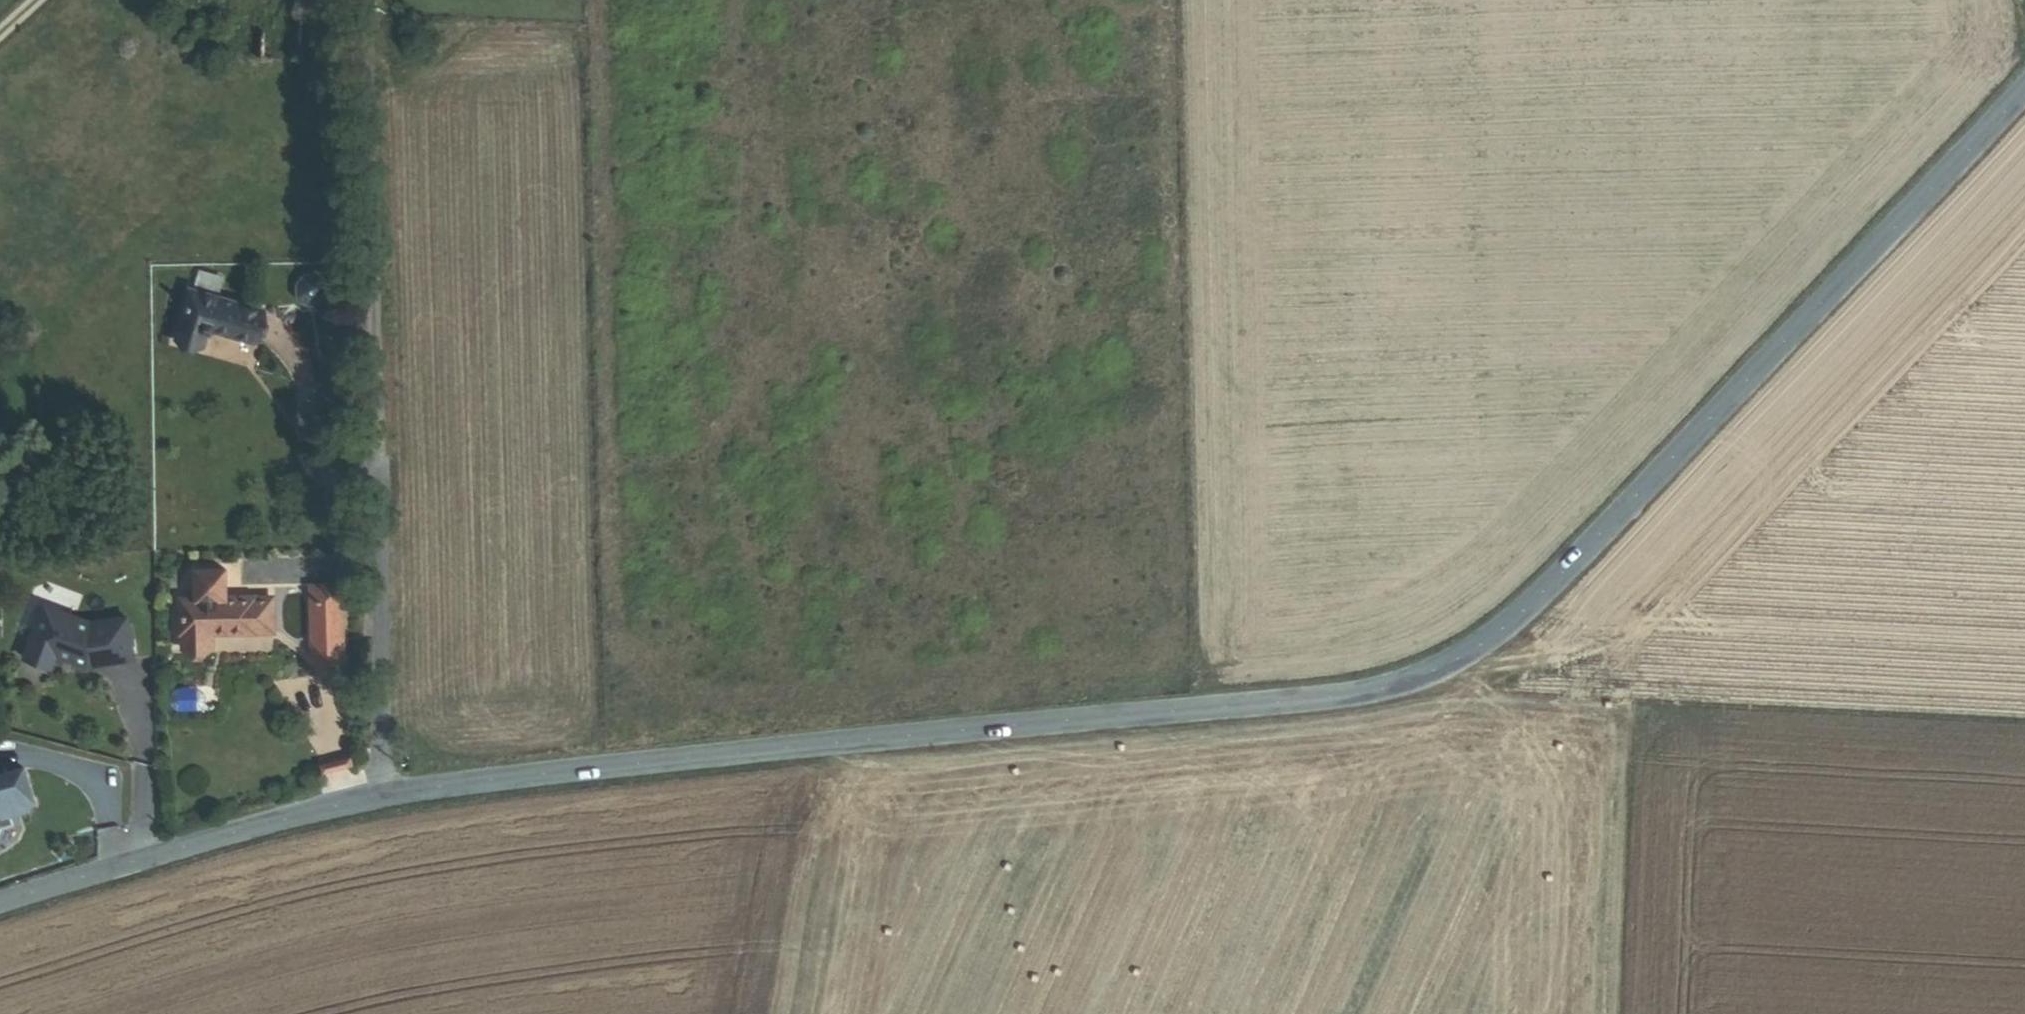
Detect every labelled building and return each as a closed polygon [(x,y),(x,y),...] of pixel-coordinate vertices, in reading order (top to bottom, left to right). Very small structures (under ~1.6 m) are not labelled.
[(219,288),(222,276),(199,269),(196,281),(219,288)] [(320,303),(327,295),(327,282),(318,274),(305,274),(298,281),(297,297),(307,305),(320,303)] [(208,329),(252,341),(261,307),(190,288),(176,337),(204,345),(208,329)] [(226,596),(225,570),(196,570),(196,596),(226,596)] [(313,662),(342,662),(342,587),(312,588),(313,662)] [(214,633),(272,632),(272,595),(226,596),(196,596),(178,597),(178,632),(181,632),(181,647),(214,647),(214,633)] [(52,662),(68,670),(69,668),(76,671),(75,674),(90,681),(136,670),(127,629),(91,637),(45,613),(20,661),(46,674),(52,662)] [(23,787),(29,786),(24,771),(0,778),(0,826),(12,823),(9,812),(28,806),(26,799),(23,787)] [(32,798),(29,786),(23,787),(26,799),(32,798)]
